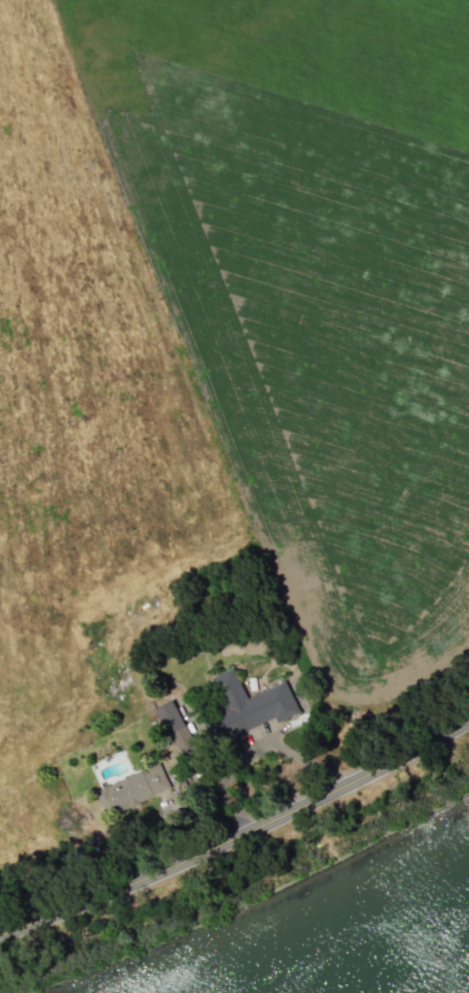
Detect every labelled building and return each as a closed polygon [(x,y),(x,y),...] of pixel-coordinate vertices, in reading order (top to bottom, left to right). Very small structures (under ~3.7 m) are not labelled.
[(247,698),(233,667),(213,677),(226,705),(211,712),(221,735),(239,727),(241,732),(276,716),(278,721),(299,711),(285,680),(247,698)] [(95,789),(105,815),(172,789),(167,776),(156,780),(151,767),(95,789)]
